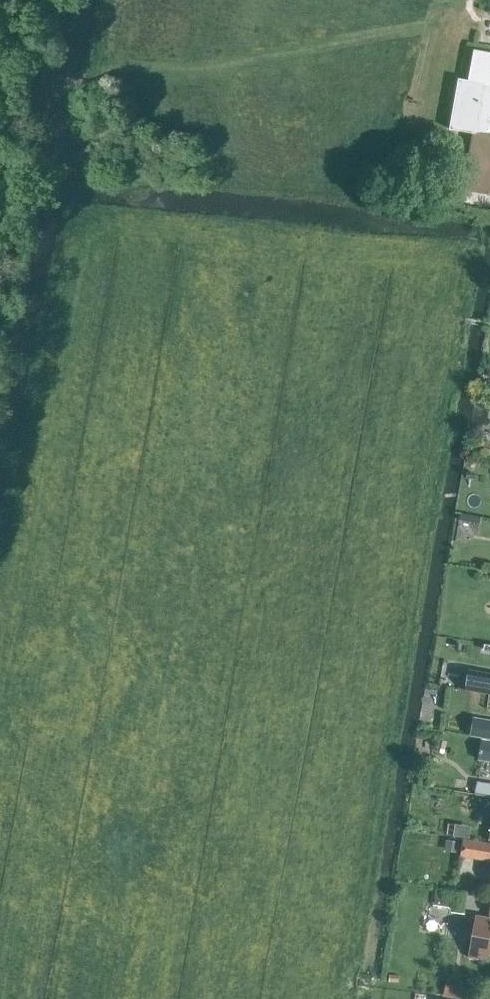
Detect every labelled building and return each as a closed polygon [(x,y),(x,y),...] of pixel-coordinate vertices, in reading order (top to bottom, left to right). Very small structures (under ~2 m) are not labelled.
[(463,190),(489,195),(489,53),(473,50),(467,81),(457,79),(448,129),(473,134),(463,190)] [(489,692),(489,674),(468,670),(465,688),(489,692)] [(473,717),(470,737),(489,740),(489,720),(473,717)] [(481,740),(477,760),(489,762),(489,741),(481,740)] [(477,782),(475,792),(489,794),(489,784),(477,782)] [(489,811),(489,796),(478,794),(476,809),(489,811)] [(460,842),(445,840),(443,851),(458,853),(460,842)] [(464,840),(461,856),(489,861),(489,844),(464,840)] [(464,914),(466,892),(457,891),(435,888),(433,907),(452,909),(451,912),(464,914)] [(489,917),(476,915),(469,956),(487,959),(488,952),(489,952),(489,912),(489,917)]
